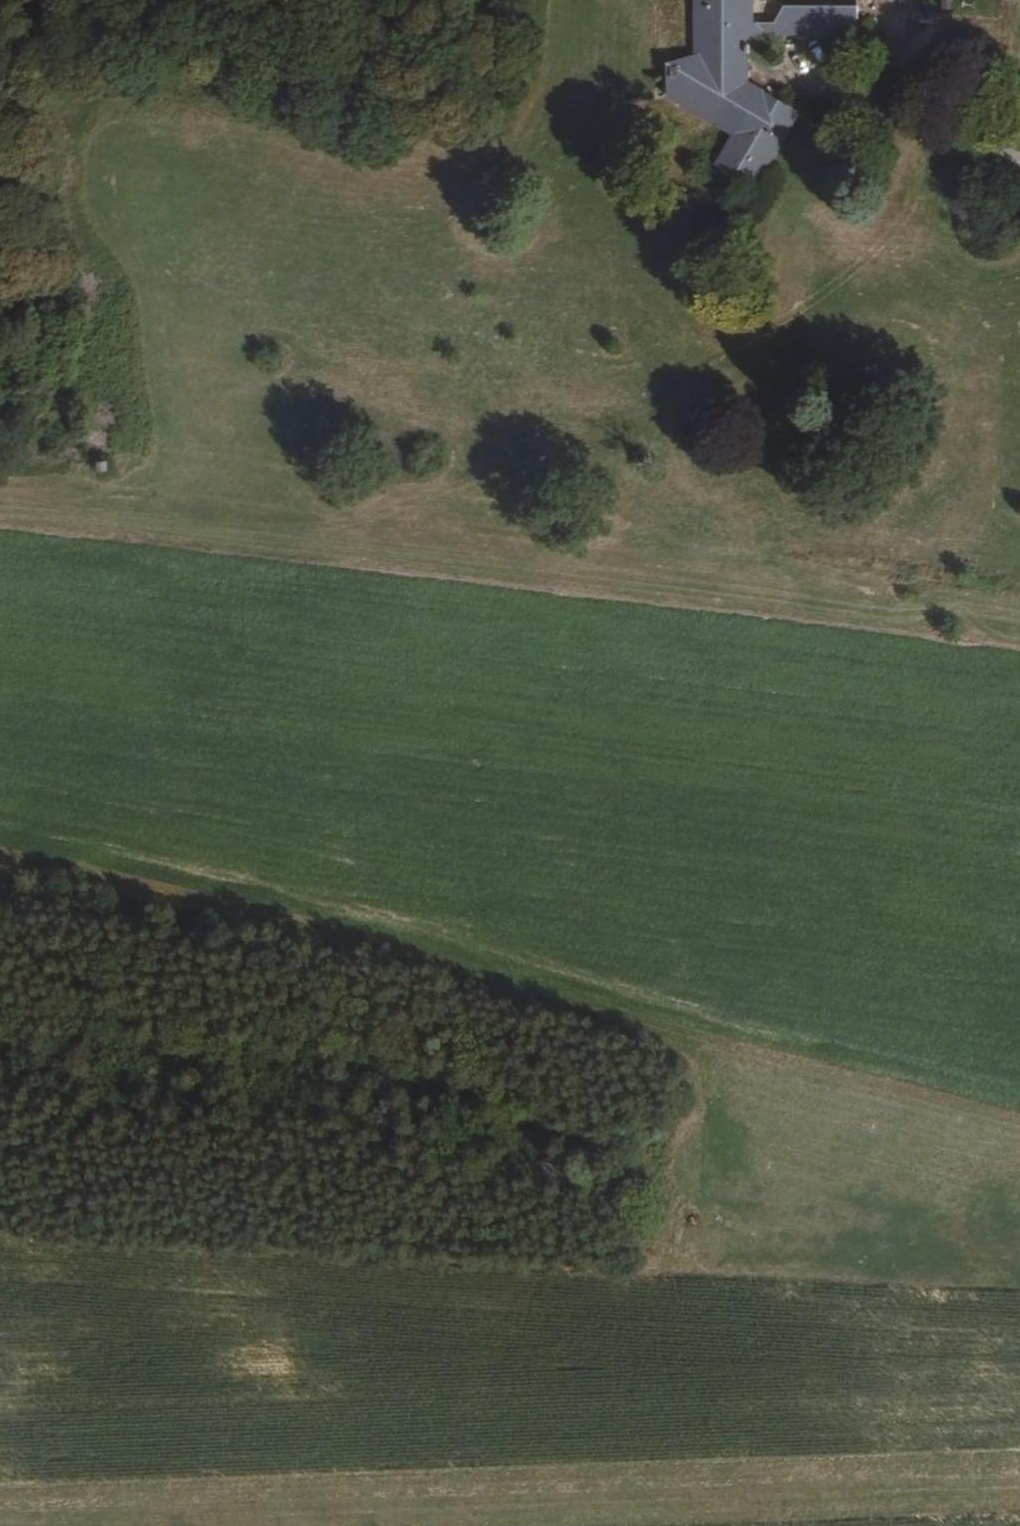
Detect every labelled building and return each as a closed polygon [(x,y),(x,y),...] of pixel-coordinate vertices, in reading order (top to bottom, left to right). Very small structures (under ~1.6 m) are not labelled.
[(608,191),(642,214),(685,145),(633,113),(634,90),(648,90),(662,66),(749,67),(750,41),(674,38),(662,58),(641,57),(644,1),(620,0),(592,0),(588,84),(585,88),(561,99),(560,118),(609,149),(626,125),(642,135),(608,191)]
